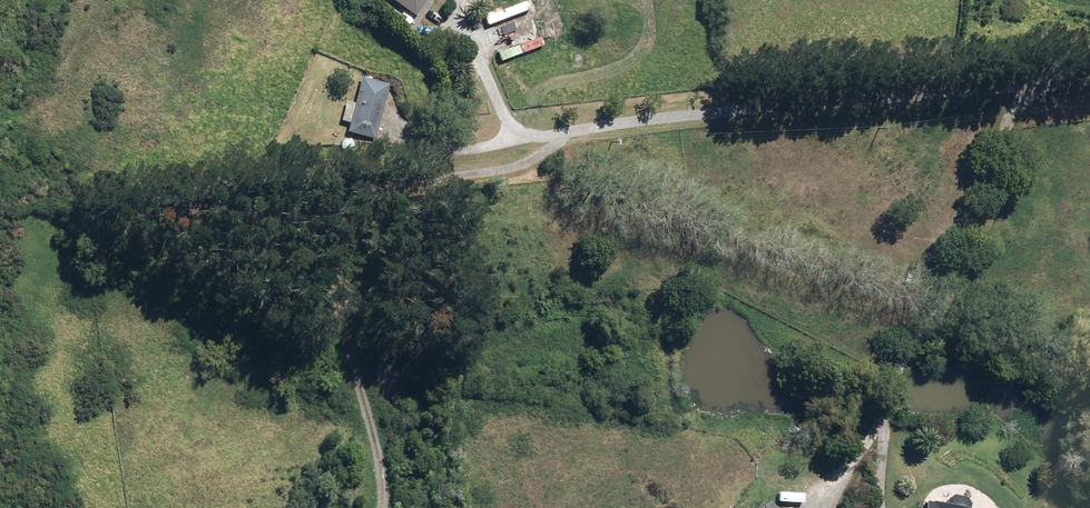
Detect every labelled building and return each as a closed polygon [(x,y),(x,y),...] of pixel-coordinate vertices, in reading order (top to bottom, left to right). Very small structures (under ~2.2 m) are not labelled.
[(416,18),(428,0),(391,0),(416,18)] [(345,133),(375,140),(389,85),(361,78),(354,105),(346,103),(342,122),(347,124),(345,133)] [(971,503),(967,497),(954,494),(948,498),(947,504),(933,501),(933,502),(927,501),(925,507),(970,507),(971,503)]
